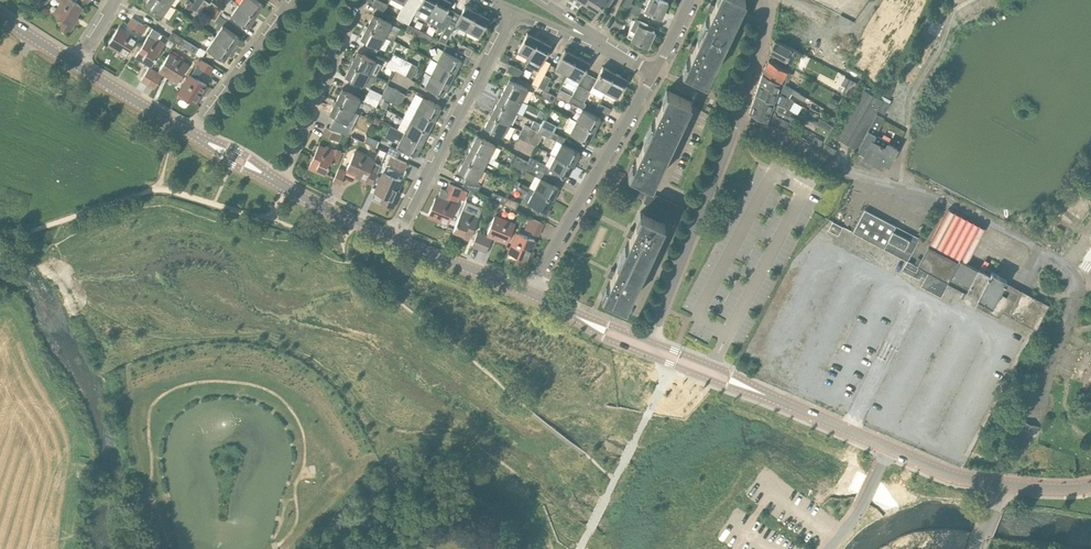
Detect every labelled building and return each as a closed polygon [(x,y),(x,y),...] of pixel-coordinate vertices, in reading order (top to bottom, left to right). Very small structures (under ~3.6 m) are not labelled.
[(55,14),(63,20),(59,26),(67,31),(75,21),(73,19),(82,6),(73,0),(57,0),(62,4),(55,14)] [(171,4),(166,0),(148,0),(146,3),(163,15),(171,4)] [(191,7),(196,11),(204,0),(196,0),(191,7)] [(196,11),(202,15),(203,13),(208,7),(210,3),(205,0),(204,0),(196,11)] [(264,5),(257,0),(242,0),(239,4),(256,16),(264,5)] [(378,0),(375,0),(372,5),(385,12),(388,5),(378,0)] [(430,13),(437,0),(422,0),(418,7),(430,13)] [(448,8),(451,1),(449,0),(437,0),(430,13),(426,21),(444,31),(446,28),(454,11),(448,8)] [(606,10),(613,0),(588,0),(585,3),(597,11),(601,7),(606,10)] [(645,10),(661,18),(668,3),(662,0),(649,0),(645,10)] [(711,10),(711,11),(712,11),(704,29),(726,39),(745,0),(717,0),(715,6),(714,5),(713,5),(714,6),(711,11),(711,10)] [(208,7),(219,15),(223,9),(212,2),(210,3),(208,7)] [(642,9),(629,2),(626,10),(639,16),(642,9)] [(403,21),(411,6),(405,3),(397,18),(403,21)] [(248,27),(256,16),(239,4),(231,15),(248,27)] [(409,24),(416,12),(417,9),(411,6),(403,21),(409,24)] [(468,30),(477,12),(465,6),(456,24),(468,30)] [(215,21),(219,15),(208,7),(203,13),(215,21)] [(468,30),(480,36),(489,18),(477,12),(468,30)] [(374,14),(367,27),(385,36),(394,41),(400,28),(391,24),(392,23),(374,14)] [(132,18),(128,25),(142,33),(146,27),(132,18)] [(632,39),(648,46),(655,31),(648,28),(650,26),(636,19),(631,29),(635,32),(632,39)] [(421,30),(409,24),(406,31),(418,37),(421,30)] [(232,49),(240,38),(223,26),(216,37),(232,49)] [(367,27),(361,38),(379,48),(385,36),(367,27)] [(109,43),(128,55),(137,39),(118,28),(109,43)] [(446,28),(444,31),(439,40),(446,44),(452,31),(446,28)] [(707,80),(709,74),(726,39),(704,29),(695,46),(695,45),(694,46),(695,46),(692,51),(693,52),(684,69),(707,80)] [(433,37),(421,30),(418,37),(429,43),(433,37)] [(172,32),(169,38),(180,45),(184,39),(172,32)] [(518,51),(529,57),(539,39),(527,33),(518,51)] [(151,65),(165,44),(155,38),(154,40),(148,36),(136,56),(143,60),(144,58),(152,63),(151,65)] [(232,49),(216,37),(208,48),(224,60),(232,49)] [(184,39),(180,45),(196,54),(200,48),(184,39)] [(542,64),(552,45),(539,39),(529,57),(542,64)] [(775,39),(769,52),(796,65),(801,53),(792,48),(775,39)] [(473,50),(461,43),(457,51),(469,57),(473,50)] [(443,50),(437,61),(456,71),(462,60),(467,62),(469,57),(457,51),(446,45),(443,50)] [(577,56),(565,50),(555,68),(567,74),(577,56)] [(358,51),(352,63),(370,73),(376,61),(358,51)] [(160,69),(179,81),(188,65),(169,54),(160,69)] [(402,66),(405,60),(393,54),(390,59),(402,66)] [(577,56),(567,74),(579,81),(589,62),(577,56)] [(210,74),(214,67),(200,58),(196,65),(210,74)] [(402,66),(390,59),(387,66),(399,72),(402,66)] [(406,75),(412,64),(405,60),(402,66),(399,72),(406,75)] [(762,72),(762,73),(765,74),(780,82),(782,84),(785,85),(791,72),(769,60),(762,72)] [(437,61),(431,74),(449,83),(456,71),(437,61)] [(352,63),(345,76),(363,85),(370,73),(352,63)] [(418,67),(412,64),(406,75),(412,78),(418,67)] [(511,64),(508,71),(519,77),(522,71),(511,64)] [(593,85),(605,91),(615,72),(603,66),(593,85)] [(149,68),(142,80),(149,84),(156,72),(149,68)] [(156,72),(149,84),(155,88),(162,76),(156,72)] [(615,72),(605,91),(618,97),(627,79),(615,72)] [(789,99),(789,98),(792,94),(805,101),(807,98),(805,96),(805,97),(800,94),(785,85),(782,84),(780,82),(765,74),(762,73),(759,82),(784,93),(783,96),(789,99)] [(449,83),(431,74),(425,85),(443,95),(449,83)] [(545,74),(538,87),(544,89),(544,90),(551,77),(545,74)] [(180,94),(195,103),(207,84),(191,75),(180,94)] [(503,91),(522,101),(528,89),(509,79),(503,91)] [(774,100),(790,109),(794,101),(789,98),(789,99),(783,96),(784,93),(759,82),(756,92),(774,100)] [(854,96),(858,98),(836,137),(858,150),(876,114),(878,110),(885,114),(890,104),(891,101),(866,87),(866,86),(861,83),(854,96)] [(387,100),(394,88),(387,84),(382,94),(381,97),(387,100)] [(578,84),(572,96),(577,99),(584,87),(578,84)] [(591,91),(590,90),(584,87),(577,99),(584,103),(591,91)] [(381,97),(382,94),(370,88),(367,95),(379,101),(381,97)] [(394,103),(400,91),(394,88),(387,100),(394,103)] [(342,89),(336,101),(354,110),(361,98),(342,89)] [(556,96),(544,90),(544,89),(540,96),(553,102),(557,96),(556,96)] [(556,96),(557,96),(568,102),(571,96),(559,90),(556,96)] [(406,94),(400,91),(394,103),(400,106),(406,94)] [(516,112),(522,101),(503,91),(497,103),(516,112)] [(672,142),(690,105),(691,101),(669,91),(660,109),(659,108),(659,109),(657,114),(658,115),(649,132),(672,142)] [(752,103),(786,120),(798,126),(798,125),(803,128),(805,123),(790,116),(793,111),(789,109),(790,109),(774,100),(756,92),(752,103)] [(379,101),(367,95),(364,101),(375,107),(379,101)] [(423,96),(417,109),(435,118),(441,106),(423,96)] [(828,105),(834,109),(838,103),(833,99),(828,105)] [(336,101),(330,113),(348,122),(354,110),(336,101)] [(608,115),(612,109),(600,102),(596,109),(608,115)] [(491,115),(510,124),(516,112),(497,103),(491,115)] [(749,111),(782,127),(786,120),(752,103),(749,111)] [(417,109),(411,120),(429,130),(435,118),(417,109)] [(583,109),(576,121),(595,130),(601,118),(583,109)] [(885,119),(876,114),(858,150),(857,152),(864,156),(861,162),(870,167),(872,163),(882,169),(885,162),(889,164),(898,148),(889,143),(890,142),(877,135),(885,119)] [(503,136),(510,124),(491,115),(485,126),(503,136)] [(832,126),(820,119),(817,124),(829,131),(832,126)] [(411,120),(404,132),(423,142),(429,130),(411,120)] [(544,120),(541,126),(553,132),(556,126),(544,120)] [(534,121),(531,128),(536,131),(540,124),(534,121)] [(595,130),(576,121),(570,133),(588,142),(595,130)] [(524,140),(531,128),(524,125),(517,137),(524,140)] [(404,132),(404,133),(391,126),(385,138),(394,143),(397,138),(400,140),(398,144),(399,144),(396,149),(407,155),(407,154),(415,157),(423,142),(404,132)] [(541,126),(539,129),(538,132),(543,134),(550,138),(553,132),(541,126)] [(326,128),(323,134),(339,141),(342,134),(326,128)] [(530,143),(536,131),(531,128),(524,140),(530,143)] [(538,132),(536,131),(530,143),(536,147),(543,134),(538,132)] [(653,183),(672,142),(649,132),(641,149),(640,149),(638,154),(638,155),(639,155),(630,173),(631,173),(622,192),(638,200),(639,197),(643,198),(650,182),(653,183)] [(379,141),(367,135),(364,141),(376,147),(379,141)] [(496,145),(477,135),(471,147),(489,157),(496,145)] [(815,136),(812,142),(820,146),(823,140),(815,136)] [(555,155),(574,165),(580,153),(561,143),(555,155)] [(836,149),(826,143),(825,143),(823,148),(834,154),(836,149)] [(317,167),(327,172),(331,161),(337,164),(342,152),(327,145),(326,148),(319,145),(309,167),(316,170),(317,167)] [(499,162),(489,157),(471,147),(465,159),(483,169),(487,161),(497,167),(499,162)] [(380,149),(377,154),(385,158),(387,152),(380,149)] [(361,177),(373,183),(381,166),(374,162),(374,161),(354,152),(347,169),(362,175),(361,177)] [(523,158),(516,155),(510,167),(517,171),(523,158)] [(549,167),(567,177),(574,165),(555,155),(549,167)] [(389,163),(404,170),(407,163),(392,156),(389,163)] [(528,161),(527,164),(545,172),(548,166),(531,157),(528,161)] [(523,158),(517,171),(522,173),(527,164),(528,161),(523,158)] [(477,181),(483,169),(465,159),(459,171),(468,176),(466,179),(481,186),(481,185),(477,181)] [(527,164),(522,173),(525,175),(527,171),(536,176),(540,178),(542,178),(545,172),(527,164)] [(339,168),(333,181),(340,185),(346,172),(339,168)] [(385,172),(376,193),(385,197),(382,204),(391,208),(396,196),(395,195),(401,180),(385,172)] [(540,178),(534,190),(553,199),(559,187),(542,178),(540,178)] [(463,186),(478,192),(481,186),(466,179),(463,186)] [(517,189),(526,194),(527,192),(529,187),(520,183),(517,189)] [(468,193),(462,190),(463,189),(450,184),(447,190),(442,188),(438,198),(448,203),(450,198),(458,201),(459,198),(465,200),(468,193)] [(544,215),(553,199),(534,190),(529,187),(527,192),(532,194),(528,202),(537,206),(535,210),(544,215)] [(685,209),(649,191),(644,202),(649,205),(645,214),(642,213),(634,231),(633,230),(633,231),(631,236),(630,236),(631,236),(623,254),(646,264),(665,223),(661,222),(666,213),(680,220),(685,209)] [(491,198),(503,204),(507,197),(494,192),(491,198)] [(438,198),(435,197),(428,214),(449,223),(457,206),(448,203),(438,198)] [(507,197),(503,204),(516,209),(519,202),(507,197)] [(467,200),(466,200),(453,232),(454,232),(455,230),(463,233),(462,236),(470,239),(479,217),(478,216),(481,208),(466,202),(467,200)] [(949,206),(930,243),(968,263),(986,226),(949,206)] [(853,232),(884,249),(908,261),(918,241),(919,238),(896,226),(865,209),(853,232)] [(487,233),(508,241),(515,225),(495,217),(487,233)] [(538,235),(543,223),(531,218),(526,229),(538,235)] [(838,235),(843,227),(833,221),(828,230),(838,235)] [(472,245),(480,248),(485,235),(478,232),(472,245)] [(529,255),(535,240),(518,233),(510,253),(519,257),(516,264),(526,268),(531,255),(529,255)] [(485,235),(480,248),(487,251),(492,238),(485,235)] [(1007,279),(992,271),(990,274),(978,268),(978,269),(968,263),(960,259),(930,243),(928,247),(918,241),(908,261),(915,264),(928,272),(925,278),(945,289),(948,283),(964,291),(961,297),(963,298),(962,299),(989,312),(999,293),(1003,287),(1004,284),(1005,282),(1007,279)] [(1079,268),(1090,274),(1090,273),(1090,247),(1079,268)] [(612,277),(604,295),(626,305),(646,264),(623,254),(615,271),(614,271),(612,277)] [(920,279),(921,276),(925,278),(928,272),(915,264),(908,261),(905,266),(902,270),(920,279)] [(941,297),(945,289),(925,278),(921,286),(941,297)] [(1036,330),(1049,305),(1005,282),(1004,284),(1003,287),(999,293),(989,312),(1000,318),(1003,312),(1035,329),(1036,330)] [(1023,428),(1026,429),(1028,423),(1023,421),(1021,425),(1013,422),(1011,428),(1013,428),(1014,428),(1017,428),(1019,428),(1022,429),(1023,428)] [(1040,427),(1032,424),(1029,430),(1037,434),(1040,427)]
